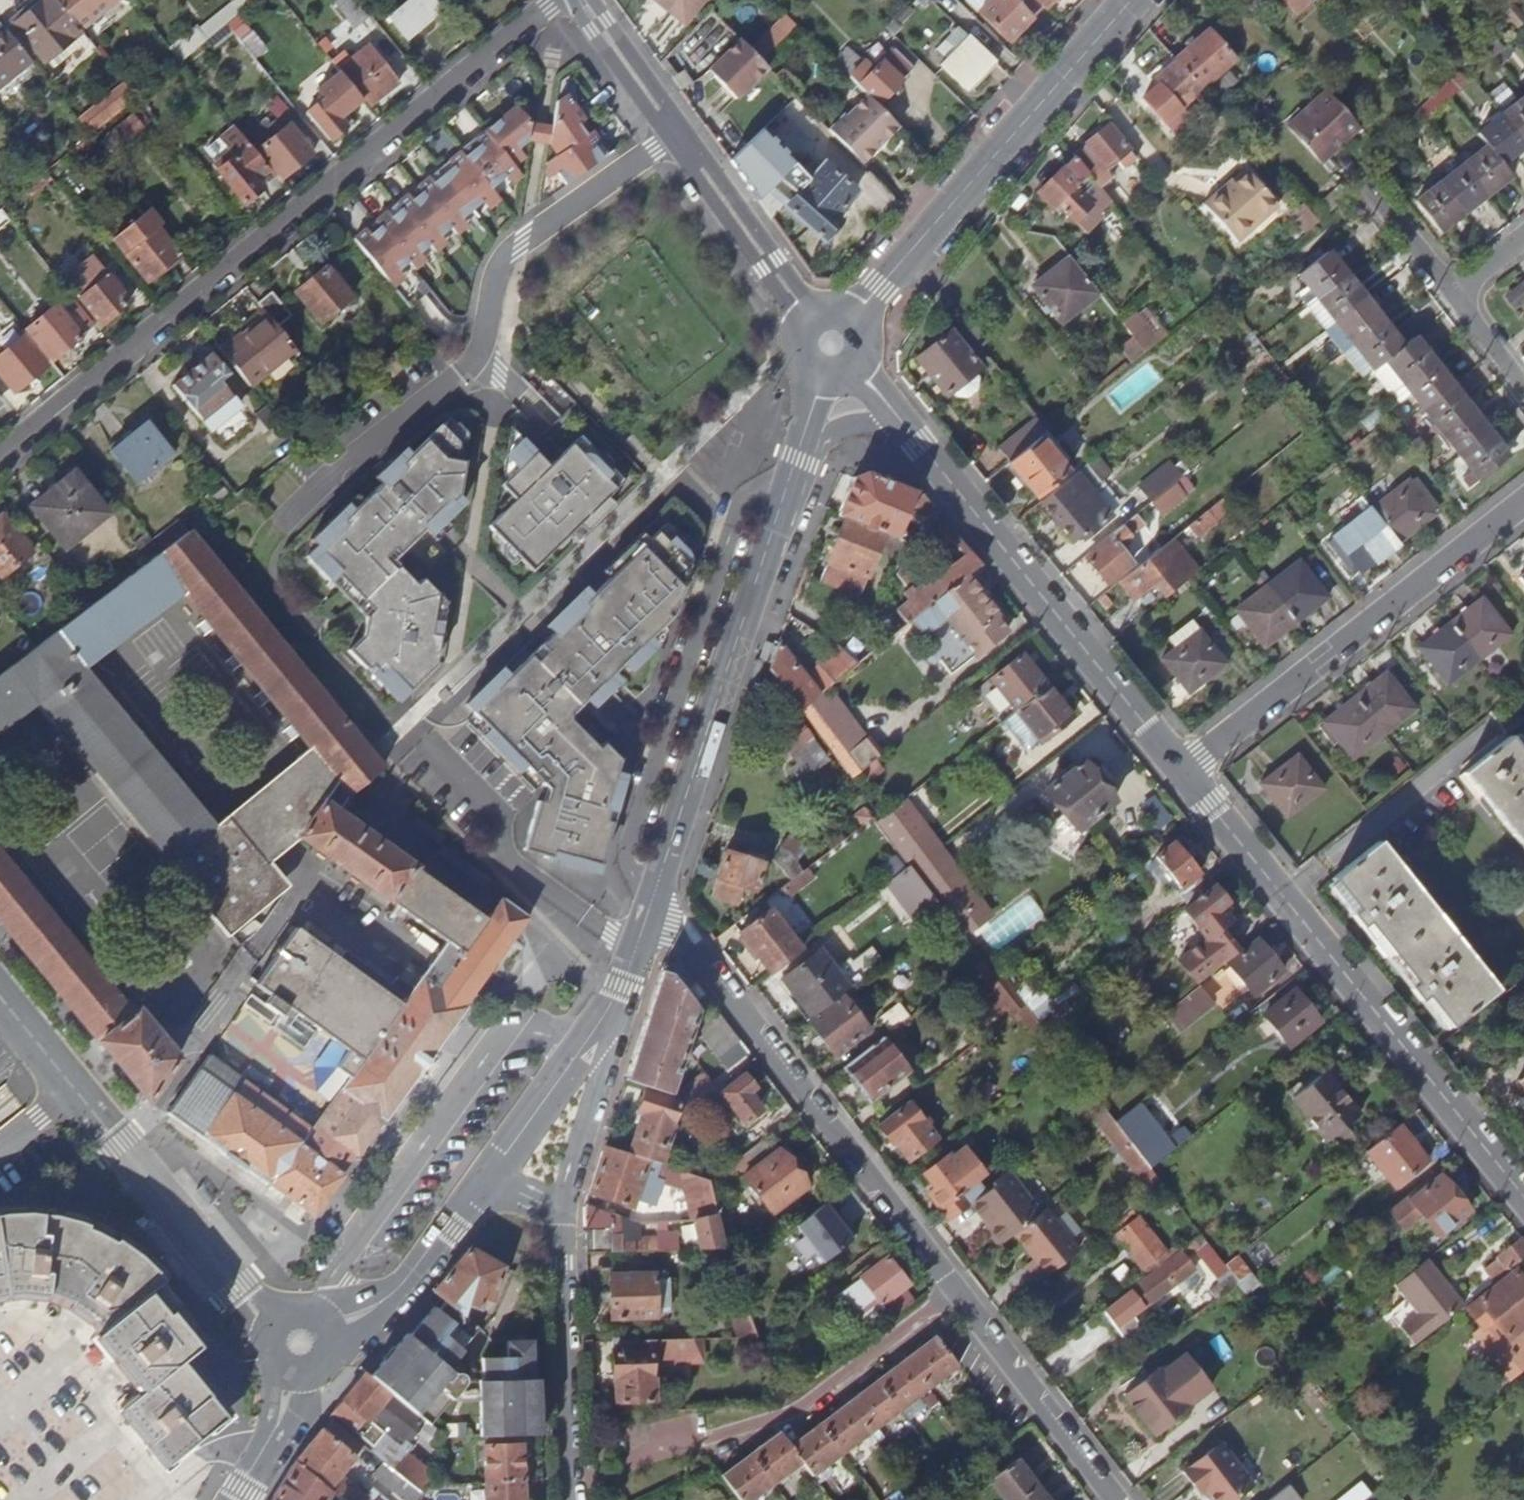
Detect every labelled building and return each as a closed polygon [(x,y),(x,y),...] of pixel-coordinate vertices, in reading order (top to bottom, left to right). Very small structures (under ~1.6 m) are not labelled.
[(56,0),(35,0),(36,2),(14,21),(46,61),(78,34),(81,31),(56,0)] [(81,31),(119,0),(56,0),(81,31)] [(256,0),(238,0),(236,2),(243,11),(256,0)] [(366,10),(358,0),(339,0),(337,2),(356,25),(369,14),(366,10)] [(440,8),(433,0),(410,0),(389,17),(405,37),(440,8)] [(685,23),(703,0),(655,0),(685,23)] [(1031,0),(990,0),(978,13),(1007,42),(1040,8),(1031,0)] [(1045,9),(1053,0),(1035,0),(1045,9)] [(1311,0),(1283,0),(1294,11),(1298,15),(1312,1),(1311,0)] [(163,39),(180,61),(207,40),(188,18),(163,39)] [(1176,60),(1201,89),(1242,53),(1214,23),(1174,59),(1176,60)] [(3,28),(0,31),(0,85),(29,61),(3,28)] [(993,60),(968,37),(941,65),(964,88),(966,88),(993,60)] [(1484,66),(1493,57),(1504,47),(1494,37),(1474,56),(1484,66)] [(768,67),(761,60),(741,39),(717,62),(723,67),(714,76),(736,98),(768,67)] [(340,72),(358,94),(360,92),(371,105),(398,82),(368,45),(338,69),(340,72)] [(868,95),(879,106),(915,69),(895,50),(873,71),(858,56),(843,70),(868,95)] [(1201,89),(1176,60),(1154,79),(1158,83),(1142,97),(1164,122),(1201,89)] [(362,98),(358,94),(340,72),(318,90),(325,97),(307,111),(331,139),(347,126),(340,117),(362,98)] [(681,89),(689,84),(681,72),(672,77),(681,89)] [(1460,89),(1466,82),(1457,74),(1451,79),(1452,80),(1460,89)] [(1424,123),(1427,119),(1449,99),(1460,89),(1452,80),(1415,114),(1424,123)] [(1507,85),(1492,96),(1501,108),(1516,97),(1507,85)] [(118,86),(80,116),(92,131),(130,101),(118,86)] [(1359,127),(1324,89),(1287,124),(1321,162),(1359,127)] [(899,125),(879,106),(868,95),(846,116),(845,114),(829,130),(861,164),(899,125)] [(796,96),(766,126),(783,144),(813,114),(796,96)] [(1523,144),(1523,96),(1501,114),(1523,144)] [(557,133),(554,150),(561,161),(591,141),(586,133),(592,128),(584,117),(572,100),(562,108),(557,133)] [(100,142),(110,153),(149,121),(139,109),(108,135),(107,136),(100,142)] [(522,112),(490,138),(512,163),(522,155),(533,147),(537,129),(522,112)] [(1486,145),(1500,164),(1523,145),(1523,144),(1501,114),(1476,133),(1486,145)] [(282,178),(312,153),(288,124),(258,149),(282,178)] [(1074,155),(1102,191),(1115,181),(1106,173),(1117,163),(1125,170),(1135,158),(1108,125),(1073,154),(1074,155)] [(545,130),(537,129),(533,147),(542,148),(554,150),(557,133),(545,130)] [(561,161),(554,166),(561,177),(570,190),(608,164),(600,153),(606,149),(597,136),(591,141),(561,161)] [(470,164),(495,194),(510,182),(520,173),(518,171),(512,163),(490,138),(481,146),(485,151),(470,164)] [(269,169),(245,140),(216,163),(220,168),(217,171),(244,203),(261,189),(255,181),(269,169)] [(1463,164),(1487,194),(1510,176),(1500,164),(1486,145),(1463,164)] [(512,163),(518,171),(529,163),(522,155),(512,163)] [(1104,192),(1102,191),(1074,155),(1059,169),(1037,192),(1053,208),(1057,204),(1085,230),(1099,217),(1095,213),(1109,199),(1104,192)] [(458,174),(448,182),(477,217),(488,207),(499,199),(495,194),(470,164),(466,158),(453,168),(458,174)] [(832,213),(854,190),(824,159),(783,200),(817,236),(836,218),(832,213)] [(1439,182),(1463,213),(1487,194),(1463,164),(1439,182)] [(561,177),(554,166),(550,169),(549,177),(553,183),(561,177)] [(1222,187),(1203,204),(1237,242),(1278,206),(1248,172),(1226,192),(1222,187)] [(527,181),(520,173),(510,182),(516,190),(527,181)] [(422,194),(427,199),(455,234),(466,226),(477,217),(448,182),(439,189),(434,184),(422,194)] [(1463,213),(1439,182),(1415,201),(1439,232),(1463,213)] [(401,211),(406,217),(434,252),(445,243),(455,234),(427,199),(418,206),(414,201),(401,211)] [(499,199),(488,207),(495,215),(505,206),(499,199)] [(162,222),(154,213),(139,225),(136,222),(124,231),(134,244),(123,253),(147,282),(180,255),(157,226),(162,222)] [(380,229),(384,234),(413,269),(423,261),(434,252),(406,217),(397,224),(392,218),(380,229)] [(466,226),(455,234),(462,242),(472,234),(466,226)] [(371,236),(359,246),(392,286),(402,278),(413,269),(384,234),(376,241),(371,236)] [(445,243),(434,252),(441,259),(451,251),(445,243)] [(1316,299),(1347,275),(1328,251),(1298,275),(1309,290),(1316,299)] [(1062,322),(1098,293),(1069,256),(1032,286),(1049,307),(1062,322)] [(102,325),(130,301),(119,287),(123,284),(112,271),(108,274),(94,257),(66,281),(102,325)] [(423,261),(413,269),(420,277),(430,268),(423,261)] [(325,323),(355,294),(329,268),(299,297),(325,323)] [(1347,275),(1316,299),(1335,322),(1366,299),(1360,292),(1352,281),(1347,275)] [(409,286),(402,278),(392,286),(398,294),(409,286)] [(1501,296),(1514,311),(1523,303),(1523,279),(1523,278),(1501,296)] [(1306,306),(1316,299),(1309,290),(1300,298),(1306,306)] [(270,319),(277,327),(291,316),(272,292),(258,303),(270,319)] [(95,324),(69,293),(55,304),(82,335),(95,324)] [(1316,299),(1306,306),(1326,330),(1335,322),(1316,299)] [(1366,299),(1335,322),(1347,337),(1354,346),(1384,322),(1366,299)] [(52,360),(82,335),(55,304),(27,328),(52,360)] [(298,353),(277,327),(270,319),(225,356),(253,389),(298,353)] [(1384,322),(1354,346),(1365,360),(1373,370),(1403,346),(1391,332),(1386,324),(1384,322)] [(967,399),(980,388),(979,377),(975,372),(980,367),(950,330),(916,358),(946,395),(951,391),(956,396),(967,399)] [(1150,348),(1136,332),(1120,345),(1133,361),(1150,348)] [(14,392),(48,364),(24,336),(0,358),(0,373),(14,392)] [(1344,354),(1354,346),(1347,337),(1337,345),(1344,354)] [(1403,346),(1373,370),(1391,394),(1403,384),(1433,360),(1414,337),(1403,346)] [(203,420),(232,395),(220,382),(229,374),(212,353),(174,385),(203,420)] [(1363,378),(1373,370),(1365,360),(1355,368),(1363,378)] [(1422,408),(1452,384),(1437,364),(1433,360),(1403,384),(1422,408)] [(1363,378),(1359,380),(1378,404),(1391,394),(1373,370),(1363,378)] [(1441,432),(1471,408),(1469,405),(1462,398),(1452,384),(1422,408),(1441,432)] [(240,405),(232,395),(203,420),(211,429),(240,405)] [(1459,456),(1489,432),(1471,408),(1441,432),(1459,456)] [(452,418),(441,428),(448,435),(459,425),(452,418)] [(1046,430),(1036,418),(999,447),(1009,460),(1040,436),(1046,430)] [(137,483),(173,454),(147,423),(111,453),(123,466),(137,483)] [(396,699),(429,668),(430,659),(435,659),(443,611),(435,609),(437,593),(422,578),(416,584),(398,565),(395,568),(384,558),(393,550),(398,555),(425,529),(438,516),(444,522),(465,503),(459,497),(470,436),(459,425),(448,435),(441,428),(402,466),(396,459),(375,478),(382,485),(354,512),(347,505),(310,540),(317,547),(307,556),(327,577),(333,572),(371,610),(365,616),(361,636),(347,649),(366,668),(370,664),(384,680),(380,683),(396,699)] [(513,429),(507,458),(525,441),(513,429)] [(1046,430),(1040,436),(1068,471),(1074,466),(1046,430)] [(1489,432),(1459,456),(1478,479),(1508,455),(1492,435),(1489,432)] [(1040,436),(1009,460),(1008,461),(1037,496),(1068,471),(1040,436)] [(488,526),(532,570),(579,524),(586,531),(614,504),(608,497),(625,482),(608,463),(603,468),(592,456),(596,452),(582,437),(550,467),(525,441),(507,458),(519,470),(502,486),(516,501),(488,526)] [(1095,456),(1076,472),(1090,488),(1109,472),(1095,456)] [(1145,507),(1175,483),(1163,469),(1133,493),(1145,507)] [(884,532),(897,537),(902,523),(911,502),(915,492),(865,472),(852,478),(838,513),(845,516),(884,532)] [(1076,472),(1041,500),(1072,540),(1079,534),(1083,539),(1112,515),(1090,488),(1076,472)] [(67,545),(104,514),(73,477),(35,508),(67,545)] [(1371,509),(1397,543),(1435,513),(1408,479),(1371,509)] [(213,507),(231,492),(222,481),(204,497),(213,507)] [(937,509),(920,488),(915,492),(911,502),(921,515),(932,513),(937,509)] [(1397,543),(1371,509),(1326,544),(1347,571),(1353,566),(1359,573),(1397,543)] [(1208,510),(1194,521),(1202,531),(1215,520),(1208,510)] [(33,552),(2,515),(0,517),(0,568),(6,575),(33,552)] [(1135,515),(1109,536),(1111,538),(1117,546),(1144,525),(1135,515)] [(438,516),(425,529),(431,535),(444,522),(438,516)] [(884,532),(845,516),(828,560),(841,565),(867,576),(884,532)] [(162,550),(188,530),(179,518),(153,539),(162,550)] [(909,627),(911,625),(932,603),(933,602),(965,577),(981,564),(971,552),(945,519),(935,527),(948,542),(952,539),(959,547),(957,548),(964,557),(908,601),(896,611),(899,615),(909,627)] [(1194,521),(1172,539),(1180,550),(1203,532),(1202,531),(1194,521)] [(897,537),(906,541),(911,527),(902,523),(897,537)] [(572,864),(597,871),(624,781),(614,778),(617,766),(620,759),(604,743),(598,748),(571,719),(571,714),(623,663),(630,671),(650,651),(643,644),(670,617),(666,613),(677,602),(693,558),(677,543),(681,539),(667,524),(649,540),(642,533),(611,564),(618,571),(593,595),(586,588),(554,619),(561,626),(509,676),(502,669),(467,702),(489,725),(482,732),(510,761),(517,754),(532,769),(537,764),(546,773),(541,778),(548,789),(544,803),(538,801),(524,850),(551,858),(553,852),(574,858),(572,864)] [(210,833),(77,658),(177,582),(311,749),(337,781),(322,801),(337,812),(350,795),(382,769),(188,530),(162,550),(149,560),(90,605),(77,616),(31,650),(0,674),(0,717),(31,693),(165,867),(190,848),(210,833)] [(149,560),(162,550),(153,539),(147,532),(135,542),(149,560)] [(1151,556),(1164,546),(1155,535),(1143,545),(1151,556)] [(1117,546),(1111,538),(1086,558),(1106,584),(1131,564),(1117,546)] [(1172,539),(1164,546),(1151,556),(1119,581),(1134,599),(1156,582),(1167,595),(1185,580),(1197,571),(1180,550),(1172,539)] [(393,560),(398,555),(393,550),(384,558),(395,568),(398,565),(393,560)] [(902,552),(894,571),(909,588),(916,582),(907,571),(913,557),(902,552)] [(1266,585),(1295,622),(1327,597),(1298,560),(1266,585)] [(859,596),(867,576),(841,565),(837,578),(841,589),(859,596)] [(890,579),(902,594),(909,588),(894,571),(890,579)] [(333,572),(327,577),(365,616),(371,610),(333,572)] [(932,603),(911,625),(921,637),(952,676),(977,656),(1007,631),(995,617),(997,616),(965,577),(933,602),(932,603)] [(1295,622),(1266,585),(1235,610),(1264,647),(1295,622)] [(437,593),(435,609),(443,611),(445,602),(437,593)] [(69,606),(77,616),(90,605),(82,596),(69,606)] [(1450,623),(1478,659),(1510,634),(1482,598),(1450,623)] [(908,628),(909,627),(899,615),(888,624),(897,636),(908,628)] [(1224,660),(1203,633),(1199,629),(1193,621),(1169,639),(1175,647),(1161,658),(1188,693),(1226,663),(1224,660)] [(1478,659),(1450,623),(1418,647),(1447,684),(1478,659)] [(1214,624),(1203,633),(1224,660),(1235,651),(1214,624)] [(838,648),(854,668),(878,650),(862,630),(838,648)] [(778,642),(768,669),(799,710),(809,702),(818,695),(808,682),(778,642)] [(834,684),(854,668),(838,648),(836,645),(816,660),(823,670),(834,684)] [(1015,711),(1047,685),(1022,654),(990,679),(1015,711)] [(823,692),(834,684),(823,670),(808,682),(818,695),(823,692)] [(984,672),(967,686),(972,693),(990,679),(984,672)] [(1355,697),(1384,734),(1416,709),(1387,672),(1355,697)] [(1047,685),(1015,711),(998,724),(1012,741),(1015,738),(1024,748),(1030,749),(1040,741),(1040,742),(1072,716),(1047,685)] [(875,760),(823,692),(818,695),(809,702),(799,710),(809,723),(851,779),(875,760)] [(1384,734),(1355,697),(1322,723),(1351,759),(1384,734)] [(792,710),(776,722),(783,730),(778,734),(792,752),(799,761),(792,767),(800,777),(815,766),(817,767),(829,758),(792,710)] [(1523,847),(1523,751),(1511,734),(1464,771),(1523,847)] [(311,749),(232,815),(272,864),(301,838),(297,836),(322,801),(337,781),(311,749)] [(1288,820),(1322,793),(1293,757),(1259,784),(1288,820)] [(1045,790),(1063,812),(1055,819),(1043,838),(1071,855),(1085,832),(1081,827),(1114,800),(1081,760),(1045,790)] [(940,848),(904,800),(878,822),(911,865),(914,869),(940,848)] [(301,838),(389,901),(394,896),(414,867),(337,812),(322,801),(297,836),(301,838)] [(865,824),(874,817),(867,807),(857,814),(865,824)] [(272,864),(232,815),(210,833),(190,848),(165,867),(219,938),(246,918),(291,886),(272,864)] [(1378,841),(1331,878),(1450,1026),(1496,989),(1378,841)] [(1180,887),(1198,873),(1172,842),(1155,856),(1180,887)] [(789,881),(802,871),(793,857),(779,845),(772,861),(783,871),(789,881)] [(986,908),(940,848),(914,869),(947,913),(959,928),(986,908)] [(100,1042),(133,1014),(0,851),(0,920),(100,1042)] [(711,897),(738,905),(743,888),(754,891),(762,864),(724,852),(711,897)] [(1152,852),(1140,862),(1143,866),(1155,856),(1152,852)] [(911,865),(888,882),(924,930),(935,922),(947,913),(914,869),(911,865)] [(227,1097),(191,1075),(162,1119),(197,1142),(216,1157),(243,1175),(265,1185),(266,1184),(312,1217),(343,1175),(341,1174),(353,1157),(355,1158),(384,1119),(381,1117),(406,1084),(409,1087),(440,1045),(437,1044),(464,1006),(463,1004),(489,970),(487,968),(504,944),(506,945),(526,918),(503,902),(488,923),(414,867),(394,896),(437,930),(440,946),(399,1002),(294,926),(253,983),(358,1059),(309,1127),(237,1082),(227,1097)] [(789,881),(786,883),(792,891),(810,878),(804,870),(802,871),(789,881)] [(1187,903),(1208,886),(1198,873),(1180,887),(1176,891),(1187,903)] [(1221,906),(1226,902),(1227,901),(1214,885),(1185,909),(1207,938),(1219,928),(1231,919),(1230,918),(1221,906)] [(1235,914),(1226,902),(1221,906),(1230,918),(1235,914)] [(769,971),(801,947),(771,907),(739,931),(769,971)] [(947,913),(935,922),(950,941),(962,932),(959,928),(947,913)] [(1200,982),(1238,951),(1219,928),(1207,938),(1181,959),(1200,982)] [(1253,995),(1283,971),(1258,939),(1228,963),(1253,995)] [(972,970),(984,961),(971,944),(959,953),(972,970)] [(847,988),(849,987),(820,950),(783,978),(812,1015),(847,988)] [(984,961),(972,970),(1004,1003),(1016,993),(1001,973),(988,957),(984,961)] [(644,1024),(626,1080),(669,1094),(682,1052),(685,1042),(696,1009),(669,973),(661,971),(644,1024)] [(1043,1018),(1059,1003),(1033,976),(1017,991),(1043,1018)] [(807,1019),(812,1015),(783,978),(779,981),(807,1019)] [(1200,983),(1166,1011),(1182,1030),(1216,1001),(1200,983)] [(847,988),(812,1015),(807,1019),(835,1055),(874,1024),(847,988)] [(1288,1046),(1319,1021),(1294,990),(1263,1016),(1288,1046)] [(1018,1011),(1025,1005),(1016,993),(1004,1003),(995,1009),(1004,1021),(1018,1011)] [(891,1030),(909,1017),(899,1004),(881,1017),(891,1030)] [(1025,1005),(1018,1011),(1055,1058),(1062,1053),(1057,1046),(1039,1023),(1025,1005)] [(148,1100),(178,1059),(139,1009),(133,1014),(100,1042),(148,1100)] [(755,1059),(718,1011),(708,1019),(702,1037),(720,1061),(705,1073),(717,1088),(755,1059)] [(1039,1023),(1057,1046),(1067,1038),(1049,1015),(1039,1023)] [(883,1036),(843,1066),(870,1102),(911,1072),(883,1036)] [(695,1045),(685,1042),(682,1052),(692,1056),(695,1045)] [(699,1064),(711,1055),(705,1048),(694,1058),(699,1064)] [(1326,1141),(1360,1114),(1325,1071),(1292,1097),(1326,1141)] [(669,1094),(697,1103),(717,1088),(705,1073),(703,1074),(682,1086),(669,1094)] [(745,1124),(763,1110),(750,1093),(756,1088),(745,1075),(721,1093),(745,1124)] [(1150,1167),(1190,1136),(1155,1089),(1114,1121),(1131,1142),(1150,1167)] [(632,1155),(647,1160),(661,1165),(681,1103),(644,1091),(638,1112),(646,1114),(632,1155)] [(1131,1142),(1114,1121),(1098,1100),(1077,1116),(1081,1121),(1090,1114),(1112,1143),(1105,1148),(1111,1156),(1131,1142)] [(907,1160),(936,1139),(908,1103),(878,1127),(890,1143),(893,1141),(907,1160)] [(1400,1125),(1367,1151),(1395,1187),(1428,1160),(1400,1125)] [(709,1180),(714,1199),(739,1180),(736,1175),(746,1169),(749,1173),(776,1152),(766,1138),(738,1158),(709,1180)] [(789,1142),(776,1152),(749,1173),(777,1211),(813,1183),(810,1179),(793,1158),(798,1154),(789,1142)] [(1150,1167),(1131,1142),(1111,1156),(1118,1165),(1125,1159),(1147,1188),(1136,1196),(1140,1202),(1155,1191),(1163,1184),(1150,1167)] [(604,1147),(589,1193),(631,1207),(636,1191),(656,1197),(662,1179),(642,1172),(647,1160),(632,1155),(604,1147)] [(971,1202),(985,1191),(978,1182),(986,1176),(964,1147),(952,1156),(948,1152),(925,1171),(936,1185),(930,1190),(948,1215),(950,1218),(971,1202)] [(814,1175),(798,1154),(793,1158),(810,1179),(814,1175)] [(1006,1171),(991,1182),(993,1185),(985,1191),(971,1202),(982,1215),(987,1212),(992,1219),(985,1225),(999,1243),(1015,1230),(1038,1212),(1006,1171)] [(693,1220),(717,1215),(714,1199),(709,1180),(682,1172),(693,1220)] [(993,1185),(991,1182),(986,1176),(978,1182),(985,1191),(993,1185)] [(1431,1176),(1400,1201),(1407,1209),(1413,1205),(1410,1201),(1435,1181),(1431,1176)] [(1410,1201),(1413,1205),(1434,1232),(1465,1207),(1440,1177),(1435,1181),(1410,1201)] [(1126,1213),(1140,1202),(1136,1196),(1122,1207),(1126,1213)] [(831,1200),(783,1233),(808,1270),(856,1238),(831,1200)] [(585,1206),(585,1229),(611,1228),(611,1213),(585,1205),(585,1206)] [(1187,1215),(1181,1207),(1176,1211),(1182,1219),(1187,1215)] [(1043,1209),(1038,1212),(1015,1230),(1036,1256),(1027,1264),(1040,1280),(1077,1252),(1043,1209)] [(1,1293),(9,1291),(26,1292),(37,1293),(50,1296),(61,1300),(71,1304),(75,1306),(86,1313),(97,1327),(93,1331),(107,1349),(139,1393),(119,1410),(164,1468),(186,1450),(224,1420),(180,1363),(202,1346),(157,1290),(166,1282),(165,1281),(146,1261),(123,1242),(99,1228),(69,1217),(40,1212),(14,1210),(0,1212),(0,1293),(1,1293)] [(620,1217),(611,1213),(611,1228),(611,1251),(621,1251),(621,1238),(620,1217)] [(694,1220),(693,1220),(699,1249),(725,1248),(717,1215),(694,1220)] [(1143,1268),(1166,1250),(1139,1215),(1116,1233),(1143,1268)] [(594,1247),(609,1246),(608,1230),(593,1231),(594,1247)] [(1201,1233),(1179,1249),(1180,1250),(1185,1256),(1199,1246),(1206,1240),(1201,1233)] [(621,1251),(665,1250),(665,1240),(647,1240),(647,1238),(621,1238),(621,1251)] [(1522,1238),(1497,1258),(1498,1258),(1484,1270),(1494,1282),(1509,1270),(1523,1258),(1523,1240),(1522,1238)] [(1212,1247),(1206,1240),(1199,1246),(1217,1268),(1225,1263),(1212,1247)] [(469,1249),(434,1291),(441,1297),(460,1312),(468,1303),(479,1306),(482,1298),(491,1300),(502,1266),(495,1264),(480,1257),(469,1249)] [(1185,1256),(1180,1250),(1105,1309),(1121,1330),(1125,1327),(1122,1323),(1194,1268),(1185,1256)] [(859,1325),(882,1308),(880,1305),(904,1288),(908,1285),(886,1257),(859,1278),(861,1281),(857,1284),(855,1281),(832,1298),(844,1315),(849,1311),(859,1325)] [(1509,1270),(1513,1274),(1517,1270),(1523,1279),(1523,1278),(1523,1258),(1509,1270)] [(1414,1345),(1464,1306),(1426,1259),(1394,1285),(1417,1314),(1400,1328),(1414,1345)] [(1513,1274),(1468,1309),(1482,1326),(1474,1332),(1513,1380),(1523,1370),(1523,1336),(1518,1328),(1523,1323),(1523,1280),(1523,1279),(1517,1270),(1513,1274)] [(1216,1296),(1234,1282),(1237,1279),(1231,1272),(1210,1288),(1216,1296)] [(656,1313),(668,1312),(667,1279),(654,1279),(654,1273),(609,1275),(611,1318),(656,1317),(656,1313)] [(890,1319),(914,1300),(904,1288),(880,1305),(882,1308),(890,1319)] [(434,1306),(476,1340),(483,1331),(460,1312),(441,1297),(434,1306)] [(374,1379),(425,1421),(429,1425),(465,1382),(464,1378),(463,1375),(460,1374),(455,1374),(451,1371),(476,1340),(434,1306),(374,1379)] [(935,1335),(906,1357),(928,1387),(958,1365),(935,1335)] [(612,1338),(612,1342),(612,1357),(651,1355),(650,1341),(641,1341),(641,1338),(612,1338)] [(701,1339),(650,1341),(651,1355),(651,1371),(658,1371),(658,1358),(664,1358),(664,1360),(701,1360),(701,1339)] [(1156,1434),(1191,1407),(1189,1403),(1180,1391),(1201,1374),(1184,1353),(1162,1370),(1159,1365),(1124,1392),(1156,1434)] [(651,1355),(612,1357),(613,1376),(616,1376),(616,1402),(652,1401),(651,1371),(651,1355)] [(906,1357),(877,1379),(900,1409),(928,1387),(906,1357)] [(506,1358),(506,1376),(532,1375),(531,1358),(506,1358)] [(353,1388),(334,1411),(349,1424),(347,1427),(373,1449),(370,1452),(383,1462),(424,1496),(427,1483),(431,1472),(408,1453),(416,1443),(411,1439),(425,1421),(374,1379),(366,1372),(353,1388)] [(1180,1391),(1189,1403),(1210,1386),(1201,1374),(1180,1391)] [(482,1435),(533,1434),(532,1375),(506,1376),(481,1377),(482,1435)] [(847,1401),(870,1431),(900,1409),(877,1379),(847,1401)] [(847,1401),(818,1423),(842,1453),(870,1431),(847,1401)] [(331,1420),(321,1431),(353,1457),(363,1446),(331,1420)] [(818,1423),(790,1445),(802,1461),(813,1475),(842,1453),(818,1423)] [(321,1431),(294,1463),(326,1490),(338,1476),(353,1457),(321,1431)] [(802,1461),(790,1445),(779,1431),(750,1453),(773,1483),(802,1461)] [(1255,1482),(1224,1440),(1184,1470),(1196,1486),(1200,1483),(1214,1499),(1231,1499),(1255,1482)] [(489,1479),(523,1479),(522,1444),(485,1445),(486,1482),(489,1479)] [(721,1475),(739,1499),(750,1499),(773,1483),(750,1453),(721,1475)] [(1036,1486),(1016,1459),(989,1480),(1005,1499),(1018,1499),(1036,1486)] [(383,1462),(373,1475),(404,1499),(422,1499),(423,1499),(424,1496),(383,1462)] [(272,1499),(325,1499),(329,1492),(326,1490),(294,1463),(272,1499)] [(329,1492),(339,1499),(368,1499),(338,1476),(326,1490),(329,1492)] [(523,1479),(489,1479),(487,1482),(487,1499),(524,1499),(523,1479)] [(1373,1492),(1363,1480),(1338,1499),(1363,1499),(1373,1492)] [(1036,1486),(1018,1499),(1047,1499),(1036,1486)]
